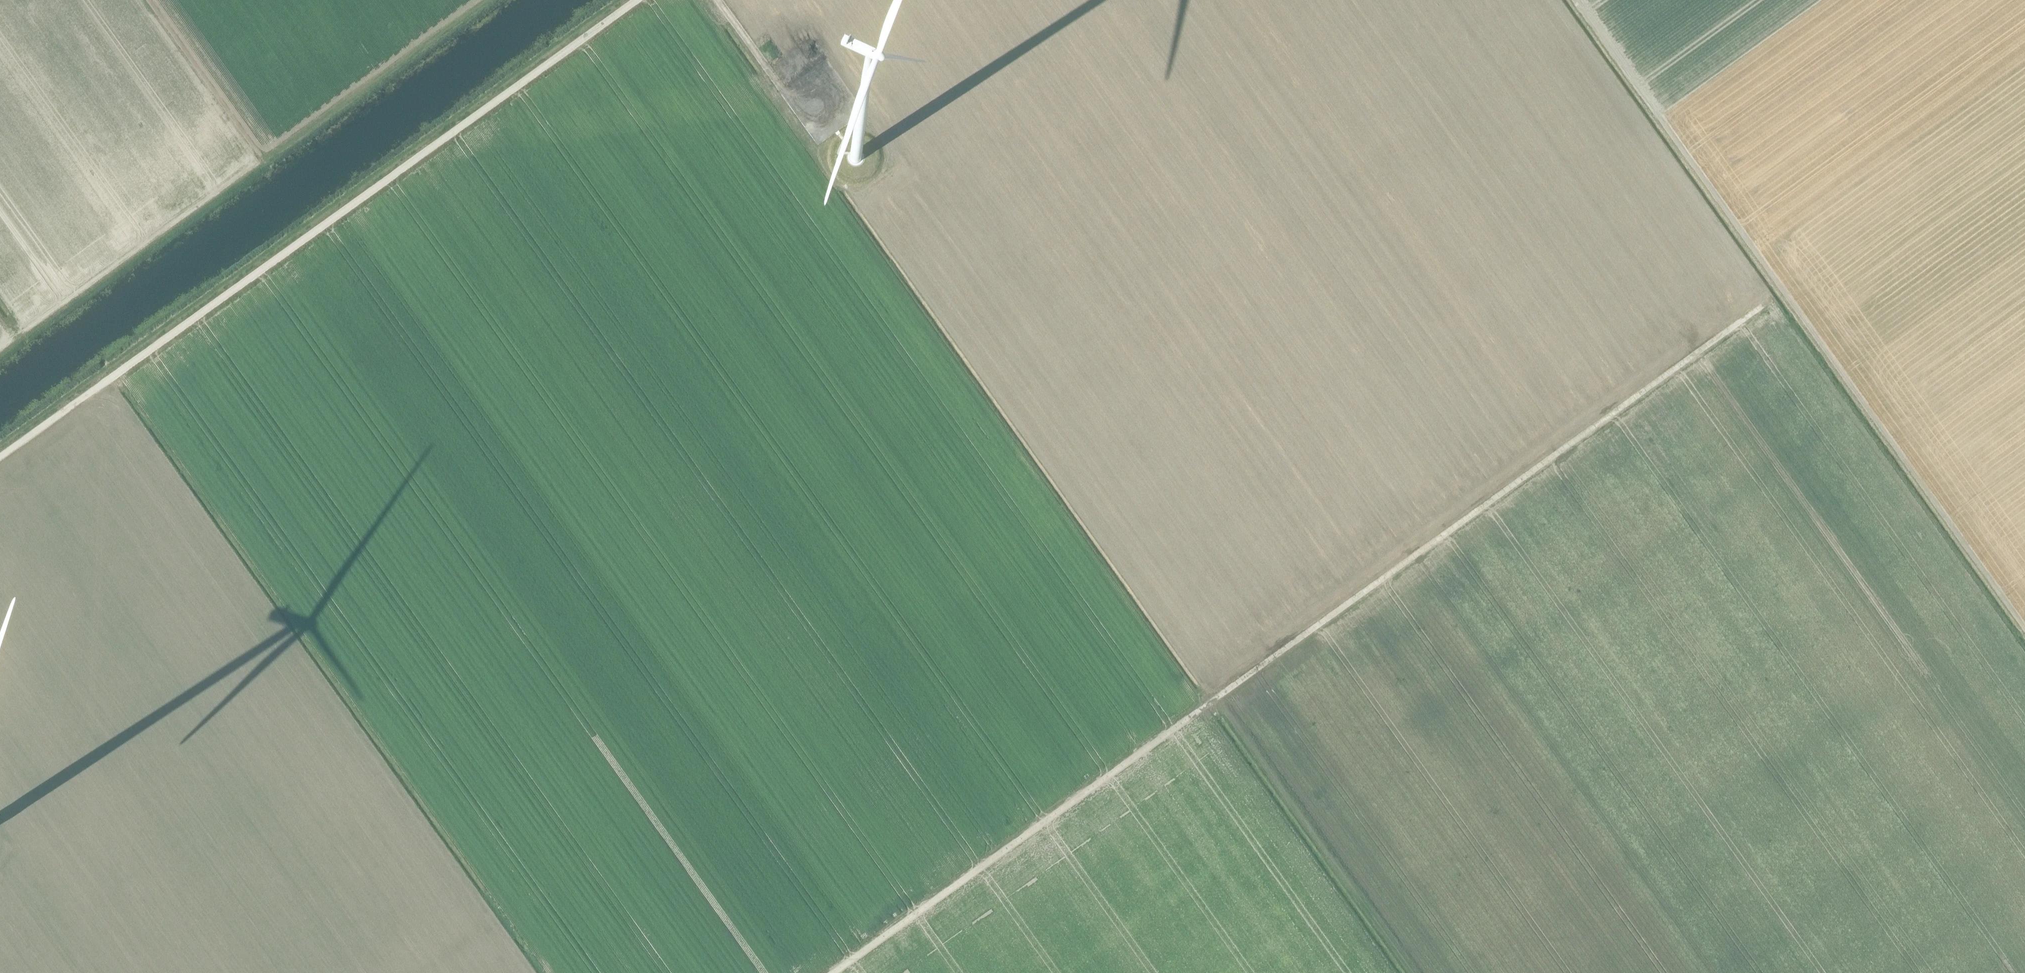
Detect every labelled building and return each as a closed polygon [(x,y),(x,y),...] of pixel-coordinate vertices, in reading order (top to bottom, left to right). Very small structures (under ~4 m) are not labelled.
[(850,157),(850,158),(850,159),(850,160),(851,161),(852,162),(853,163),(854,163),(855,163),(856,164),(857,163),(858,163),(859,163),(859,162),(860,162),(861,161),(861,160),(862,159),(862,158),(862,157),(862,156),(861,155),(861,154),(860,153),(859,153),(859,152),(858,152),(857,152),(856,151),(855,152),(854,152),(853,152),(852,153),(851,154),(850,155),(850,156),(850,157)]
